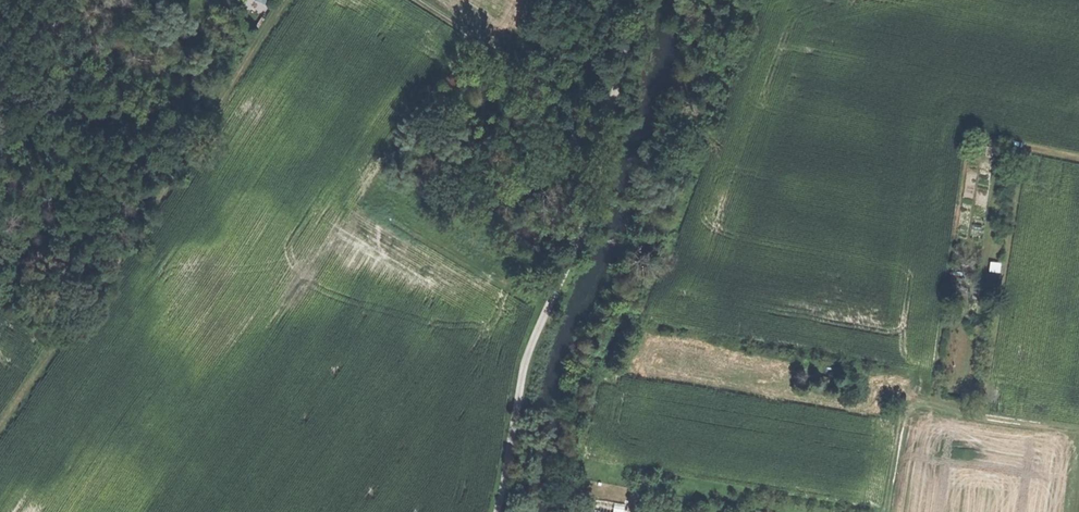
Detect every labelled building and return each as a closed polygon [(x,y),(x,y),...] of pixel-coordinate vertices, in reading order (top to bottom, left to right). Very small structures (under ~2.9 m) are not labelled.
[(958,336),(956,342),(971,345),(973,339),(958,336)]
